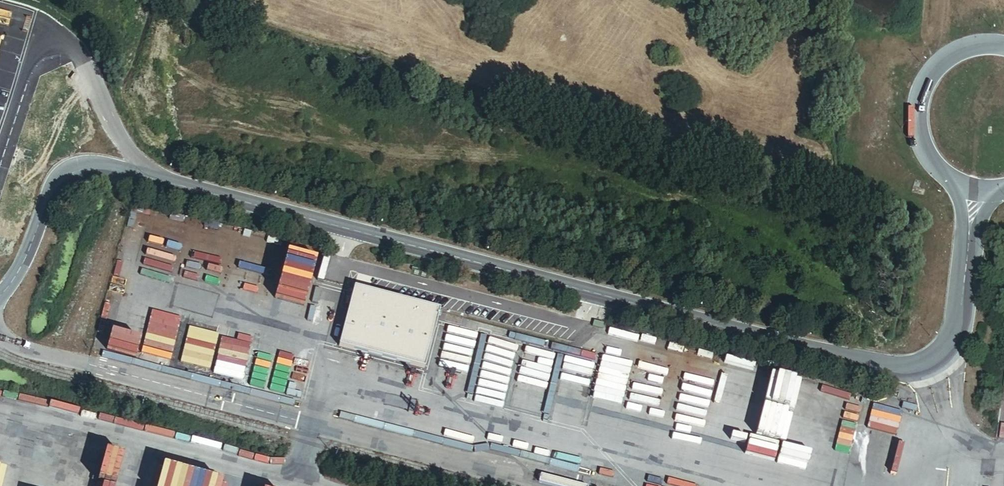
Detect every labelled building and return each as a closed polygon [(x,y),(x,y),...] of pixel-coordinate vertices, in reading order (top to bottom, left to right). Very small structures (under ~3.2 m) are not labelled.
[(440,306),(356,285),(341,342),(425,363),(440,306)]
